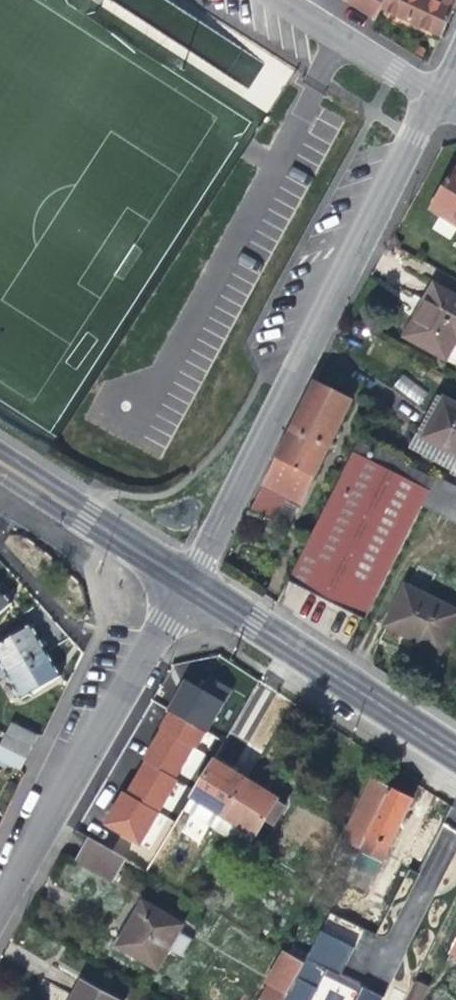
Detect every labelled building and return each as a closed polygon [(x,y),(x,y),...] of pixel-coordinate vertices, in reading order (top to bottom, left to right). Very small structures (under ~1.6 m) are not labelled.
[(384,8),(388,0),(345,0),(378,21),(384,8)] [(384,8),(442,35),(453,8),(455,3),(455,0),(388,0),(384,8)] [(435,204),(436,215),(455,227),(455,170),(435,204)] [(426,300),(432,303),(424,317),(412,340),(448,359),(455,344),(455,296),(435,284),(426,300)] [(405,336),(412,340),(424,317),(432,303),(426,300),(405,336)] [(301,413),(251,510),(275,521),(291,529),(352,401),(316,383),(301,413)] [(426,437),(455,453),(455,404),(446,399),(438,414),(426,437)] [(367,620),(423,505),(436,478),(361,440),(290,581),(289,581),(339,606),(367,620)] [(436,478),(423,505),(455,522),(455,489),(436,478)] [(387,625),(411,637),(442,652),(455,623),(455,610),(406,585),(387,625)] [(0,590),(0,616),(13,605),(5,596),(0,590)] [(6,675),(48,650),(39,635),(34,626),(0,646),(0,679),(6,675)] [(58,669),(48,650),(6,675),(21,700),(62,676),(58,669)] [(11,722),(6,733),(32,747),(38,736),(11,722)] [(0,746),(26,759),(32,747),(6,733),(0,746)] [(26,759),(0,746),(0,760),(20,770),(26,759)] [(186,805),(217,825),(246,780),(230,770),(215,760),(186,805)] [(340,838),(361,849),(391,787),(370,776),(362,793),(340,838)] [(287,807),(246,780),(217,825),(248,845),(265,820),(274,825),(287,807)] [(113,786),(104,781),(99,791),(107,796),(113,786)] [(413,797),(391,787),(361,849),(345,881),(365,891),(400,821),(413,797)] [(102,806),(107,796),(99,791),(76,829),(87,836),(105,808),(102,806)] [(101,825),(92,839),(122,856),(130,843),(101,825)] [(109,877),(122,856),(92,839),(80,859),(109,877)] [(130,925),(120,944),(157,966),(180,924),(143,903),(130,925)] [(448,960),(455,964),(455,943),(448,960)] [(264,981),(267,983),(288,995),(295,980),(304,962),(283,950),(264,981)] [(393,989),(345,968),(331,998),(335,999),(388,999),(393,989)] [(407,999),(424,999),(428,984),(412,980),(407,999)] [(82,983),(73,999),(113,999),(82,983)] [(288,995),(267,983),(258,999),(285,999),(288,995)]
